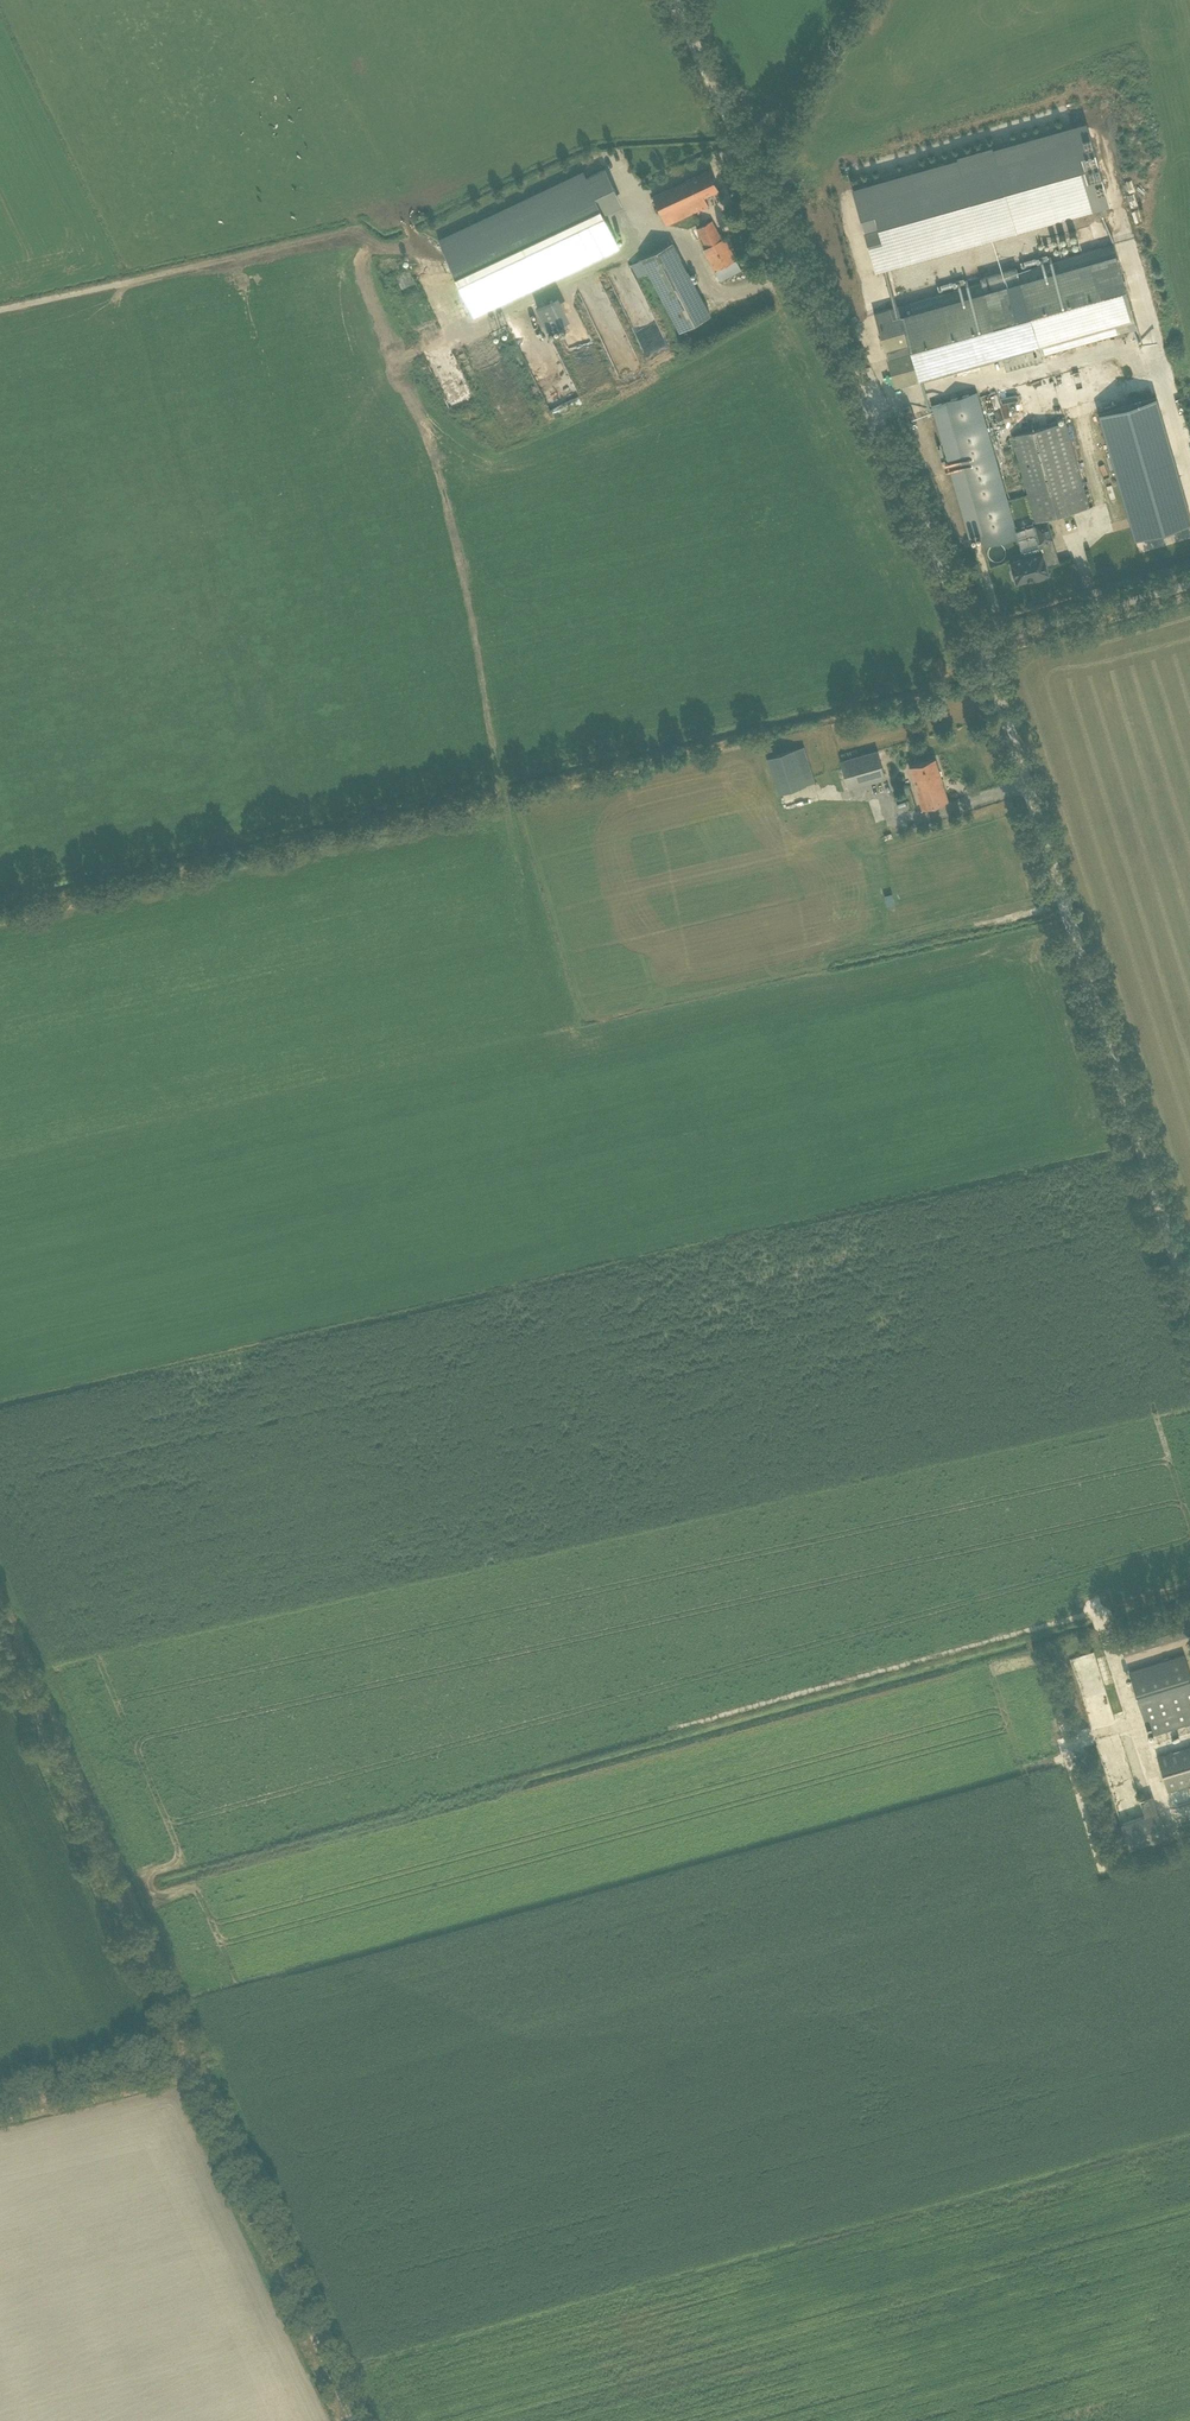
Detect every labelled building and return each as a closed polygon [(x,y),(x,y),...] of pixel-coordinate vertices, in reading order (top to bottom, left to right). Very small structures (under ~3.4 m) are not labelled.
[(993,146),(958,156),(959,158),(866,185),(870,198),(856,202),(872,258),(879,256),(883,269),(1099,208),(1095,194),(1109,191),(1093,135),(1079,139),(1076,125),(994,148),(993,146)] [(473,313),(618,245),(604,215),(623,205),(606,168),(586,177),(584,173),(439,241),(473,313)] [(653,196),(666,222),(667,225),(708,205),(704,197),(719,190),(709,169),(653,196)] [(703,248),(720,280),(741,269),(724,237),(722,238),(712,220),(696,228),(706,247),(703,248)] [(711,316),(705,306),(672,243),(642,258),(675,322),(680,332),(711,316)] [(887,358),(895,386),(1002,355),(1006,369),(1042,359),(1041,354),(1137,327),(1113,245),(1018,272),(1017,268),(980,278),(981,282),(910,303),(913,312),(877,322),(885,350),(886,350),(888,358),(887,358)] [(549,330),(574,320),(564,295),(539,305),(549,330)] [(1106,362),(1110,377),(1115,375),(1111,361),(1106,362)] [(1085,384),(1082,369),(1063,374),(1066,388),(1085,384)] [(977,392),(943,401),(946,411),(984,547),(1017,537),(979,401),(977,392)] [(1099,414),(1135,539),(1189,523),(1189,515),(1156,397),(1099,414)] [(1064,421),(1023,433),(1011,437),(1036,522),(1089,507),(1086,496),(1064,421)] [(1035,525),(1040,542),(1041,543),(1052,539),(1047,522),(1035,525)] [(1023,556),(1023,558),(1011,562),(1017,583),(1035,577),(1035,580),(1049,576),(1042,551),(1043,551),(1041,543),(1040,542),(1030,545),(1030,543),(1020,546),(1023,556)] [(932,660),(938,674),(947,671),(940,656),(932,660)] [(778,794),(807,785),(795,749),(767,759),(778,794)] [(885,779),(877,750),(840,761),(849,790),(885,779)] [(935,758),(924,762),(909,766),(922,808),(937,804),(948,800),(935,758)] [(1085,1639),(1081,1632),(1074,1636),(1078,1643),(1085,1639)] [(1147,1729),(1151,1728),(1153,1734),(1189,1723),(1189,1673),(1184,1654),(1129,1672),(1146,1727),(1147,1729)] [(1157,1757),(1168,1792),(1189,1785),(1189,1747),(1157,1757)] [(1121,1824),(1108,1828),(1116,1854),(1166,1837),(1157,1811),(1121,1823),(1121,1824)]
